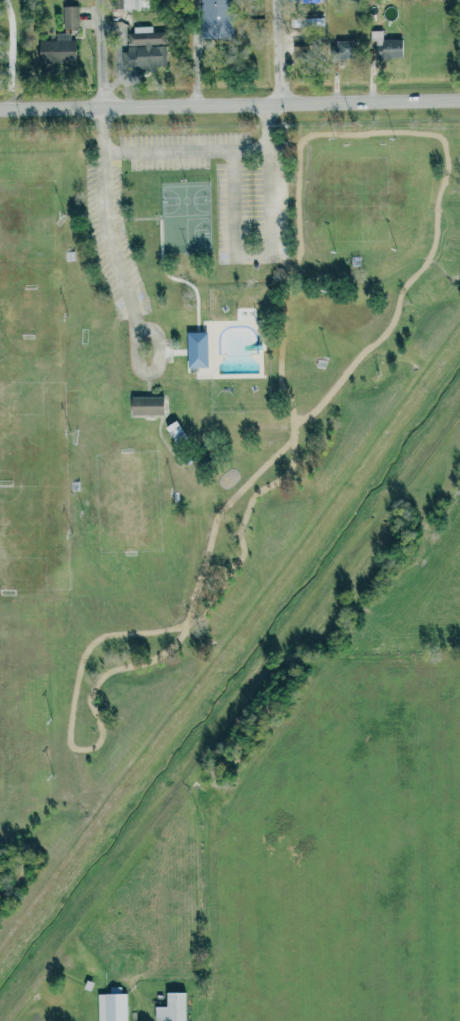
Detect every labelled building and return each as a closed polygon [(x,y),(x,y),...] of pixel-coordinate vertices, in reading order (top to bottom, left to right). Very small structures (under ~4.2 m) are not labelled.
[(137,10),(137,0),(113,0),(113,9),(137,10)] [(201,39),(230,37),(229,0),(199,0),(201,39)] [(77,6),(62,7),(63,29),(78,29),(77,6)] [(324,18),(304,18),(304,28),(324,28),(324,18)] [(121,68),(136,68),(136,71),(156,71),(156,67),(166,66),(166,45),(162,45),(162,33),(151,33),(151,27),(128,27),(129,52),(121,52),(121,68)] [(39,41),(38,63),(74,64),(75,40),(69,40),(69,33),(55,33),(55,41),(39,41)] [(352,59),(353,41),(333,40),(332,58),(352,59)] [(375,41),(375,59),(401,59),(401,40),(375,41)] [(187,369),(207,368),(206,333),(186,333),(187,369)] [(162,397),(130,397),(129,415),(162,415),(162,397)] [(164,428),(175,444),(186,437),(175,421),(164,428)] [(126,993),(120,993),(120,986),(109,987),(109,993),(97,994),(97,1020),(126,1020),(126,993)] [(185,992),(165,993),(165,1007),(154,1007),(154,1020),(186,1020),(185,992)]
